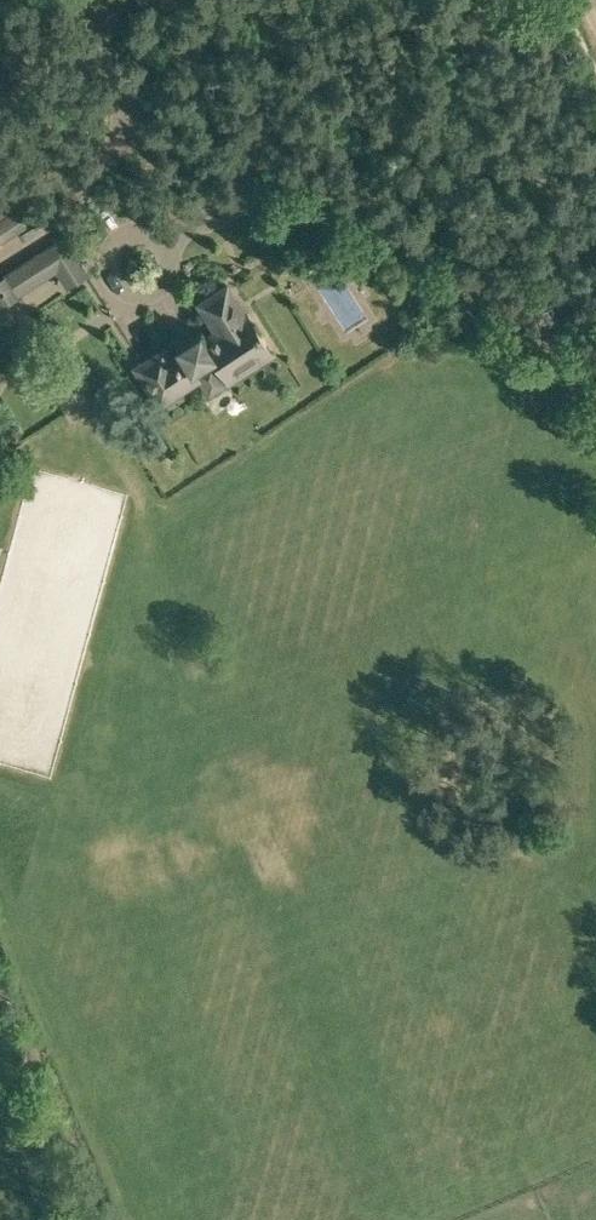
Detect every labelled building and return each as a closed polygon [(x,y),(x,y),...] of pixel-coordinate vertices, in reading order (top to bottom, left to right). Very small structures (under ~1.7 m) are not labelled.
[(22,224),(11,206),(0,213),(0,238),(22,224)] [(0,276),(0,307),(56,271),(67,288),(88,274),(65,236),(0,276)] [(227,378),(270,350),(246,314),(243,316),(224,288),(200,304),(219,332),(205,342),(199,333),(177,347),(180,353),(167,361),(161,352),(137,368),(159,402),(189,382),(184,374),(212,356),(227,378)]
